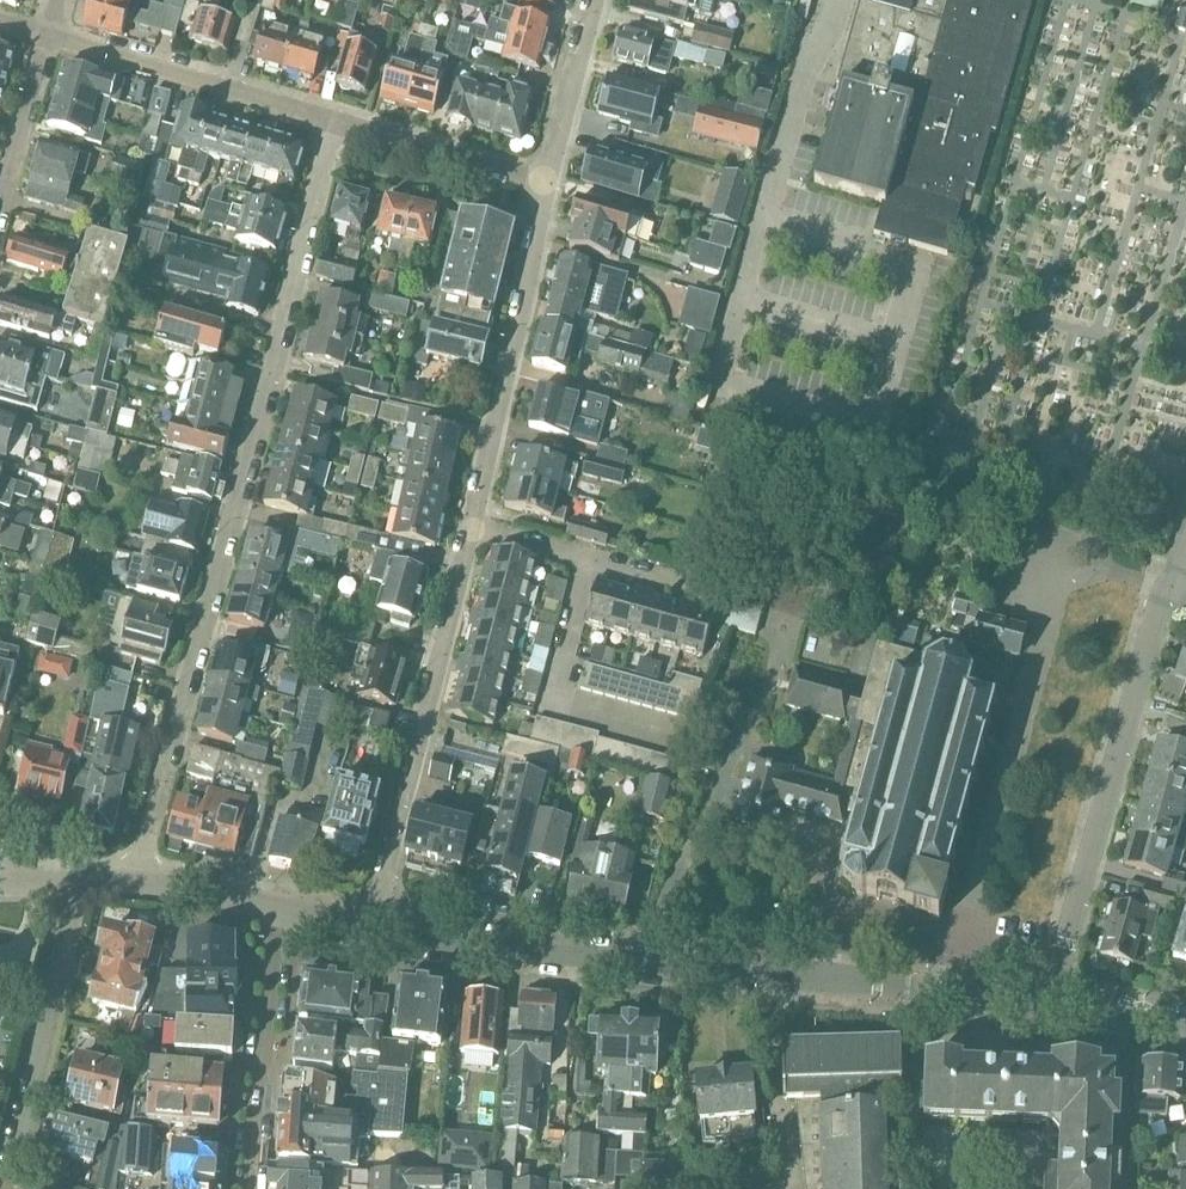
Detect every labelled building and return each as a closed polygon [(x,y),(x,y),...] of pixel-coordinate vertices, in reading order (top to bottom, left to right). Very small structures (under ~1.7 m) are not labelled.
[(139,13),(93,0),(85,29),(123,40),(127,25),(177,38),(181,24),(187,0),(167,0),(165,9),(162,19),(149,16),(139,13)] [(139,13),(142,0),(93,0),(139,13)] [(181,24),(193,28),(200,4),(187,0),(181,24)] [(261,10),(274,14),(276,10),(275,10),(278,0),(264,0),(261,10)] [(275,10),(276,10),(284,12),(288,0),(278,0),(275,10)] [(458,6),(480,12),(483,0),(459,0),(458,6)] [(628,11),(646,16),(646,19),(659,22),(660,20),(684,26),(688,10),(699,13),(703,0),(630,0),(628,11)] [(874,4),(860,0),(837,83),(843,85),(815,184),(883,203),(875,234),(948,254),(967,187),(975,189),(991,131),(996,133),(1033,0),(875,0),(874,4)] [(352,31),(359,7),(344,2),(336,26),(352,31)] [(151,5),(149,16),(162,19),(165,9),(151,5)] [(249,7),(248,7),(245,19),(257,23),(258,19),(261,10),(249,7)] [(510,38),(546,48),(549,37),(546,36),(549,25),(537,21),(538,16),(506,7),(502,23),(491,20),(487,31),(487,32),(510,38)] [(1180,10),(1175,29),(1185,32),(1185,11),(1180,10)] [(235,25),(199,15),(191,43),(211,48),(213,52),(219,54),(223,52),(227,53),(235,25)] [(377,31),(391,35),(395,20),(381,16),(377,31)] [(467,60),(472,41),(506,50),(503,61),(536,70),(539,59),(543,60),(546,48),(510,38),(487,32),(487,31),(453,22),(447,46),(453,57),(467,60)] [(267,68),(285,73),(297,34),(267,25),(256,63),(268,67),(267,68)] [(426,42),(418,40),(422,28),(417,26),(405,65),(394,62),(383,99),(386,100),(385,102),(396,105),(397,103),(408,106),(426,42)] [(731,53),(735,36),(697,26),(692,43),(731,53)] [(422,28),(418,40),(426,42),(408,106),(420,110),(419,112),(430,116),(431,113),(433,114),(444,77),(443,76),(448,59),(434,55),(437,44),(435,43),(438,33),(422,28)] [(647,70),(647,69),(668,76),(673,58),(704,66),(708,53),(677,44),(677,47),(622,31),(614,61),(647,70)] [(325,42),(297,34),(285,73),(301,78),(302,76),(314,80),(325,42)] [(366,94),(381,42),(352,34),(337,85),(340,86),(342,90),(349,92),(353,90),(366,94)] [(10,72),(15,53),(0,49),(0,70),(10,72)] [(708,53),(704,66),(722,71),(725,58),(708,53)] [(477,73),(486,75),(488,67),(478,64),(475,72),(477,73)] [(501,71),(488,67),(486,75),(488,76),(498,79),(501,71)] [(59,87),(110,101),(119,104),(126,79),(104,73),(103,78),(65,68),(59,87)] [(5,93),(10,72),(0,70),(0,91),(5,93)] [(473,127),(483,91),(488,76),(486,75),(477,73),(472,88),(459,84),(448,121),(472,128),(473,127)] [(604,96),(656,110),(660,92),(609,78),(604,96)] [(495,134),(508,87),(499,85),(496,95),(483,91),(473,127),(495,134)] [(54,106),(105,121),(110,101),(59,87),(54,106)] [(533,95),(508,87),(495,134),(521,141),(533,95)] [(155,89),(149,113),(162,116),(165,117),(172,94),(155,89)] [(712,108),(764,122),(770,100),(742,92),(738,108),(730,105),(729,110),(713,105),(712,108)] [(656,110),(604,96),(599,114),(621,120),(620,122),(632,125),(631,131),(648,136),(649,133),(659,136),(662,122),(653,119),(656,110)] [(105,121),(54,106),(48,126),(86,137),(85,140),(102,145),(107,127),(104,126),(105,121)] [(764,122),(712,108),(705,106),(704,109),(702,109),(695,133),(757,149),(764,125),(763,125),(764,122)] [(191,184),(209,122),(211,117),(184,110),(173,149),(183,152),(178,169),(181,169),(178,181),(191,184)] [(162,116),(149,113),(142,137),(155,140),(162,116)] [(209,122),(191,184),(199,186),(202,176),(203,176),(208,159),(220,162),(230,127),(209,122)] [(226,183),(239,186),(252,133),(230,127),(220,162),(230,165),(227,176),(228,177),(226,183)] [(253,171),(268,175),(276,140),(252,133),(239,186),(247,189),(249,183),(250,183),(253,171)] [(158,142),(140,137),(136,153),(153,158),(158,142)] [(306,148),(276,140),(268,175),(282,179),(280,188),(282,188),(278,205),(287,208),(292,191),(294,192),(306,148)] [(43,144),(35,172),(73,183),(75,173),(85,176),(90,158),(43,144)] [(592,152),(583,183),(638,199),(644,180),(658,184),(663,164),(615,150),(612,158),(592,152)] [(144,168),(117,160),(110,181),(138,189),(144,168)] [(154,161),(143,200),(169,206),(174,189),(164,186),(170,166),(154,161)] [(69,197),(73,183),(35,172),(27,200),(80,215),(84,201),(69,197)] [(750,179),(726,172),(712,217),(736,225),(750,179)] [(359,241),(371,198),(357,195),(354,190),(349,189),(344,191),(340,190),(331,223),(349,228),(347,237),(359,241)] [(387,263),(399,265),(411,206),(410,206),(408,203),(402,201),(399,203),(386,200),(378,236),(393,239),(387,263)] [(142,201),(139,214),(170,222),(173,209),(142,201)] [(208,202),(205,211),(283,233),(288,214),(248,203),(246,212),(232,208),(231,208),(208,202)] [(571,223),(577,225),(577,224),(627,239),(638,243),(644,222),(578,202),(571,223)] [(126,203),(121,223),(134,226),(138,206),(126,203)] [(414,207),(411,206),(399,265),(410,268),(415,244),(430,247),(438,212),(426,209),(424,206),(417,205),(414,207)] [(277,254),(283,233),(205,211),(202,222),(226,229),(225,230),(240,233),(237,243),(277,254)] [(170,222),(139,214),(135,227),(166,235),(170,222)] [(22,215),(20,223),(33,227),(36,218),(22,215)] [(450,268),(501,281),(514,227),(463,215),(450,268)] [(577,224),(577,225),(570,248),(619,263),(627,239),(577,224)] [(228,253),(166,236),(135,228),(130,246),(126,259),(169,271),(166,283),(229,300),(227,309),(259,318),(271,276),(238,267),(239,266),(225,262),(228,253)] [(64,317),(76,320),(91,325),(94,325),(105,329),(114,299),(119,284),(126,259),(130,246),(90,234),(80,266),(75,282),(64,317)] [(38,270),(75,282),(80,266),(43,254),(46,247),(16,237),(7,263),(37,273),(38,270)] [(704,271),(711,247),(695,242),(688,266),(704,271)] [(727,252),(711,247),(704,271),(720,276),(727,252)] [(357,268),(360,256),(344,251),(341,264),(321,258),(316,277),(354,287),(359,268),(357,268)] [(561,260),(555,283),(611,297),(617,274),(561,260)] [(501,281),(450,268),(436,328),(487,340),(488,336),(490,335),(493,322),(492,320),(501,281)] [(375,292),(391,296),(393,285),(396,276),(380,272),(375,292)] [(549,304),(582,312),(583,311),(606,317),(611,297),(555,283),(549,304)] [(152,293),(119,284),(114,299),(148,308),(152,293)] [(720,300),(690,291),(679,326),(709,335),(720,300)] [(410,303),(391,298),(368,292),(364,308),(406,319),(410,303)] [(313,327),(365,339),(368,327),(356,324),(361,305),(321,294),(313,327)] [(76,320),(64,317),(5,300),(0,315),(0,326),(50,341),(53,331),(71,337),(76,320)] [(544,323),(576,332),(587,335),(603,340),(628,347),(631,337),(615,332),(615,331),(580,321),(582,312),(549,304),(544,323)] [(195,359),(197,352),(221,359),(229,331),(166,313),(156,348),(195,359)] [(94,325),(88,342),(100,346),(105,329),(94,325)] [(487,340),(436,328),(424,325),(415,364),(428,367),(430,358),(482,371),(489,340),(487,340)] [(335,369),(332,384),(369,394),(373,377),(349,371),(353,353),(361,355),(365,339),(313,327),(304,361),(335,369)] [(575,378),(587,335),(576,332),(575,336),(543,328),(532,367),(575,378)] [(105,333),(98,362),(107,364),(114,335),(105,333)] [(631,337),(628,347),(644,353),(646,353),(649,340),(632,335),(631,337)] [(599,356),(597,365),(637,376),(644,353),(628,347),(603,340),(599,356)] [(46,380),(57,383),(65,357),(14,341),(12,348),(0,344),(0,367),(46,380)] [(644,353),(637,376),(666,385),(674,361),(646,353),(644,353)] [(95,376),(94,382),(102,384),(107,364),(98,362),(95,376)] [(190,363),(184,384),(242,399),(245,387),(239,385),(242,376),(190,363)] [(0,367),(0,402),(37,412),(46,380),(0,367)] [(70,385),(92,390),(94,382),(95,376),(87,374),(72,379),(70,385)] [(92,390),(96,391),(117,396),(118,388),(102,384),(94,382),(92,390)] [(242,399),(184,384),(179,405),(236,420),(242,399)] [(407,387),(404,400),(423,405),(426,391),(407,387)] [(539,389),(529,429),(569,439),(569,440),(597,447),(604,418),(609,401),(579,394),(578,399),(539,389)] [(117,396),(96,391),(86,432),(87,432),(107,437),(117,396)] [(296,395),(288,423),(330,434),(337,406),(296,395)] [(347,414),(374,420),(378,404),(351,398),(347,414)] [(236,420),(179,405),(173,425),(225,439),(227,431),(233,432),(236,420)] [(409,412),(382,405),(378,421),(405,428),(409,412)] [(122,410),(118,426),(130,429),(134,413),(122,410)] [(28,445),(32,429),(17,425),(18,420),(0,415),(0,437),(28,445)] [(330,434),(288,423),(281,450),(323,462),(330,434)] [(231,440),(225,439),(173,425),(167,448),(225,463),(231,440)] [(409,440),(406,454),(455,465),(461,436),(420,426),(416,442),(409,440)] [(86,432),(70,428),(67,442),(83,446),(86,432)] [(87,432),(78,472),(100,477),(107,478),(116,439),(107,437),(87,432)] [(0,437),(0,458),(7,460),(8,456),(23,461),(28,445),(0,437)] [(624,468),(627,453),(600,446),(596,462),(624,468)] [(323,462),(281,450),(274,478),(315,489),(323,462)] [(403,465),(410,467),(406,483),(448,493),(455,465),(406,454),(403,465)] [(513,481),(559,493),(563,478),(576,481),(579,469),(520,454),(513,481)] [(353,455),(349,469),(361,473),(365,458),(353,455)] [(183,457),(181,464),(165,460),(161,476),(177,480),(173,492),(213,503),(213,500),(222,502),(226,488),(217,485),(222,468),(183,457)] [(368,459),(364,473),(377,477),(381,462),(368,459)] [(596,462),(587,459),(583,475),(623,485),(627,469),(624,468),(596,462)] [(43,479),(46,468),(31,464),(28,475),(43,479)] [(361,473),(349,469),(345,484),(357,487),(361,473)] [(13,497),(17,484),(1,480),(3,472),(0,471),(0,493),(13,497)] [(100,477),(78,472),(73,491),(95,496),(100,477)] [(377,477),(364,473),(361,488),(373,491),(377,477)] [(315,490),(315,489),(274,478),(266,507),(308,518),(308,517),(313,519),(320,491),(315,490)] [(559,493),(513,481),(506,509),(565,524),(568,512),(555,508),(559,493)] [(49,482),(44,501),(58,505),(63,487),(49,482)] [(448,493),(406,483),(400,510),(441,520),(448,493)] [(17,484),(13,497),(27,501),(31,488),(17,484)] [(13,497),(0,493),(0,506),(9,509),(13,497)] [(177,554),(186,556),(187,551),(199,555),(210,515),(178,507),(178,508),(152,501),(142,538),(146,539),(176,548),(177,554)] [(441,520),(400,510),(393,538),(379,534),(375,550),(378,551),(421,562),(425,546),(435,549),(441,520)] [(18,512),(15,523),(30,528),(33,516),(18,512)] [(319,537),(347,544),(351,528),(323,521),(319,537)] [(571,523),(568,537),(607,547),(611,533),(571,523)] [(18,557),(25,532),(0,525),(0,552),(18,557)] [(351,528),(347,544),(375,550),(379,534),(351,528)] [(45,566),(50,546),(53,535),(40,531),(32,563),(45,566)] [(296,531),(292,547),(299,549),(337,560),(341,543),(296,531)] [(54,535),(44,575),(65,581),(75,541),(54,535)] [(292,547),(252,536),(245,564),(280,573),(280,574),(291,577),(299,549),(292,547)] [(146,539),(141,558),(189,571),(193,568),(194,563),(193,559),(189,558),(189,557),(186,557),(186,556),(177,554),(176,548),(146,539)] [(488,573),(530,584),(536,561),(495,550),(488,573)] [(426,575),(429,564),(421,562),(378,551),(369,580),(386,585),(378,611),(393,615),(391,623),(409,628),(411,620),(415,621),(427,575),(426,575)] [(126,588),(139,592),(153,595),(153,596),(181,604),(189,571),(141,558),(135,556),(126,588)] [(30,574),(43,578),(43,577),(45,566),(32,563),(30,574)] [(280,573),(245,564),(238,592),(272,601),(280,574),(280,573)] [(524,608),(530,584),(488,573),(482,597),(524,608)] [(30,574),(29,574),(24,595),(38,598),(43,578),(30,574)] [(549,590),(564,594),(567,583),(552,579),(549,590)] [(609,632),(620,590),(597,584),(585,625),(609,632)] [(562,604),(564,594),(549,590),(547,600),(562,604)] [(632,638),(644,596),(620,590),(609,632),(632,638)] [(265,630),(272,601),(238,592),(230,621),(265,630)] [(21,596),(15,614),(30,619),(35,600),(21,596)] [(667,603),(644,596),(632,638),(656,644),(667,603)] [(959,596),(954,615),(966,618),(963,631),(978,635),(975,646),(1019,658),(1026,632),(982,620),(987,604),(959,596)] [(518,631),(524,608),(482,597),(476,620),(518,631)] [(167,656),(174,631),(165,628),(166,623),(156,620),(159,610),(123,600),(111,643),(124,646),(121,655),(161,666),(164,656),(167,656)] [(763,607),(735,600),(728,628),(756,635),(763,607)] [(691,609),(667,603),(656,644),(679,651),(691,609)] [(715,615),(691,609),(679,651),(703,657),(715,615)] [(295,612),(292,624),(296,631),(309,635),(313,617),(295,612)] [(89,662),(93,649),(57,638),(61,623),(34,615),(26,643),(89,662)] [(512,655),(518,631),(476,620),(470,644),(512,655)] [(342,647),(346,632),(319,623),(314,639),(342,647)] [(537,636),(552,640),(555,629),(540,626),(537,636)] [(550,651),(552,640),(537,636),(535,647),(550,651)] [(506,679),(512,655),(470,644),(464,668),(506,679)] [(214,678),(249,687),(253,671),(260,673),(266,669),(271,650),(249,645),(246,657),(222,650),(214,678)] [(5,719),(22,652),(0,646),(0,717),(5,719)] [(601,665),(605,650),(595,647),(591,662),(601,665)] [(852,724),(835,784),(851,788),(846,807),(863,811),(857,836),(853,835),(852,839),(857,840),(851,864),(846,863),(846,866),(853,868),(850,880),(846,881),(847,884),(852,883),(859,891),(858,894),(862,896),(865,899),(870,900),(874,899),(908,908),(907,915),(941,925),(944,911),(950,891),(945,889),(952,865),(956,866),(957,862),(953,861),(959,838),(964,839),(965,836),(960,834),(966,811),(971,813),(972,809),(967,808),(973,785),(978,786),(979,783),(974,781),(981,758),(985,760),(986,756),(982,755),(983,750),(991,752),(995,738),(987,736),(988,732),(992,733),(993,729),(989,728),(994,710),(998,712),(999,708),(992,706),(993,701),(990,700),(988,705),(968,700),(972,685),(979,682),(977,678),(971,681),(963,667),(966,663),(963,660),(960,664),(945,660),(945,655),(940,655),(941,661),(926,667),(924,666),(926,661),(879,647),(864,700),(853,697),(856,685),(796,669),(786,706),(852,724)] [(360,649),(354,672),(404,685),(407,674),(404,673),(407,661),(360,649)] [(616,653),(605,650),(601,665),(612,668),(616,653)] [(41,654),(37,672),(69,679),(73,661),(41,654)] [(1179,674),(1167,669),(1155,698),(1178,707),(1185,688),(1185,656),(1179,674)] [(635,675),(646,678),(651,662),(640,659),(635,675)] [(651,662),(646,678),(657,681),(662,664),(651,662)] [(592,693),(598,669),(586,665),(579,690),(592,693)] [(102,667),(91,721),(105,724),(97,758),(94,775),(126,782),(138,731),(121,727),(130,690),(129,689),(103,682),(107,669),(102,667)] [(500,702),(506,679),(464,668),(458,691),(500,702)] [(107,669),(103,682),(129,689),(133,676),(107,669)] [(604,697),(610,672),(598,669),(592,693),(604,697)] [(401,696),(404,685),(354,672),(351,683),(364,686),(360,699),(395,708),(398,696),(401,696)] [(623,675),(610,672),(604,697),(616,700),(623,675)] [(302,688),(303,688),(320,692),(324,677),(307,673),(302,688)] [(528,673),(525,683),(540,687),(543,676),(528,673)] [(687,678),(675,674),(671,688),(683,691),(687,678)] [(635,678),(623,675),(616,700),(628,703),(635,678)] [(214,678),(207,704),(242,713),(246,700),(257,703),(260,690),(249,687),(214,678)] [(640,706),(647,682),(635,678),(628,703),(640,706)] [(683,691),(677,716),(694,721),(704,682),(687,678),(683,691)] [(647,682),(640,706),(652,710),(659,685),(656,684),(647,682)] [(540,687),(525,683),(522,694),(537,698),(540,687)] [(652,710),(665,713),(671,688),(659,685),(652,710)] [(340,698),(320,692),(303,688),(290,737),(285,755),(282,773),(279,786),(302,790),(309,761),(308,761),(317,726),(331,729),(340,698)] [(683,691),(671,688),(665,713),(677,716),(683,691)] [(493,726),(500,702),(458,691),(452,715),(493,726)] [(242,713),(207,704),(199,734),(234,744),(242,713)] [(291,726),(297,708),(285,705),(279,723),(291,726)] [(1168,712),(1164,729),(1185,735),(1185,717),(1168,712)] [(388,736),(392,718),(377,714),(373,732),(388,736)] [(31,744),(20,792),(24,793),(27,798),(37,801),(42,797),(61,802),(69,765),(80,768),(83,755),(90,721),(73,717),(70,729),(63,757),(51,754),(52,749),(31,744)] [(529,744),(542,747),(549,721),(536,718),(533,727),(529,744)] [(549,721),(542,747),(555,749),(562,725),(549,721)] [(518,741),(529,744),(533,727),(522,724),(518,741)] [(562,725),(555,749),(559,750),(568,753),(574,728),(562,725)] [(568,753),(574,754),(581,756),(587,731),(574,728),(568,753)] [(587,731),(581,756),(588,758),(593,759),(598,739),(599,734),(587,731)] [(542,747),(529,744),(518,741),(507,739),(503,755),(554,768),(559,750),(555,749),(542,747)] [(598,739),(593,759),(592,764),(606,768),(611,743),(598,739)] [(611,743),(606,768),(620,771),(625,746),(611,743)] [(1185,784),(1185,750),(1160,743),(1151,774),(1185,784)] [(243,761),(264,767),(268,753),(241,745),(237,759),(243,761)] [(625,746),(620,771),(633,775),(639,750),(625,746)] [(196,748),(192,762),(219,769),(215,783),(211,797),(207,811),(209,812),(199,849),(235,859),(244,823),(252,825),(256,833),(259,834),(273,784),(279,786),(282,773),(264,767),(243,761),(237,759),(196,748)] [(639,750),(633,775),(647,779),(653,754),(639,750)] [(450,781),(456,760),(438,754),(431,776),(450,781)] [(588,758),(581,756),(574,754),(569,774),(582,777),(588,758)] [(653,754),(647,779),(661,782),(666,758),(653,754)] [(79,773),(78,776),(93,780),(94,775),(97,758),(83,755),(80,768),(79,773)] [(666,758),(661,782),(675,786),(681,762),(666,758)] [(851,788),(835,784),(793,772),(794,770),(752,758),(735,820),(776,832),(783,808),(842,824),(846,807),(851,788)] [(219,769),(192,762),(188,776),(215,783),(219,769)] [(519,882),(525,859),(537,815),(542,796),(547,797),(550,784),(512,774),(502,815),(486,811),(480,832),(470,872),(468,880),(484,884),(482,892),(515,901),(520,882),(519,882)] [(1151,774),(1143,804),(1184,815),(1185,809),(1185,784),(1151,774)] [(78,776),(74,794),(89,797),(82,828),(114,836),(126,782),(94,775),(93,780),(78,776)] [(378,791),(381,780),(362,775),(359,786),(338,780),(324,836),(329,837),(326,849),(358,857),(361,845),(366,847),(380,791),(378,791)] [(676,787),(644,779),(636,817),(667,824),(676,787)] [(198,848),(198,849),(199,849),(209,812),(207,811),(211,797),(191,792),(188,806),(180,804),(170,841),(198,848)] [(470,872),(480,832),(471,829),(472,827),(443,820),(446,809),(423,804),(421,814),(418,814),(407,858),(409,858),(407,869),(455,881),(458,871),(461,872),(461,869),(470,872)] [(1184,815),(1143,804),(1135,834),(1176,846),(1184,815)] [(281,824),(271,863),(307,873),(309,866),(314,867),(319,849),(314,847),(323,812),(311,809),(309,818),(286,812),(283,824),(281,824)] [(571,824),(537,815),(525,859),(560,868),(571,824)] [(580,819),(569,864),(576,865),(578,853),(602,857),(602,853),(607,853),(612,836),(601,833),(603,826),(593,824),(593,823),(580,819)] [(1126,866),(1167,878),(1169,873),(1176,846),(1135,834),(1126,866)] [(633,876),(631,876),(635,858),(624,856),(622,853),(617,851),(612,851),(607,853),(602,853),(602,857),(592,907),(625,914),(633,876)] [(592,907),(602,857),(578,853),(576,865),(569,902),(592,907)] [(1168,893),(1176,895),(1185,898),(1185,878),(1173,874),(1168,893)] [(1168,893),(1162,891),(1146,887),(1142,902),(1144,902),(1172,910),(1176,895),(1168,893)] [(1172,910),(1144,902),(1142,909),(1116,902),(1101,956),(1133,965),(1141,938),(1152,941),(1159,916),(1161,909),(1172,911),(1172,910)] [(1174,960),(1185,964),(1185,921),(1174,960)] [(107,953),(105,960),(123,964),(128,970),(124,984),(141,988),(144,972),(150,973),(151,968),(153,968),(159,969),(163,952),(151,949),(152,942),(151,942),(155,928),(134,923),(131,937),(112,932),(106,935),(103,946),(107,953)] [(190,1024),(189,1026),(233,1029),(236,1029),(236,996),(238,996),(238,992),(242,988),(242,979),(238,974),(238,970),(235,970),(236,940),(234,940),(234,938),(230,932),(219,932),(215,938),(215,939),(190,939),(189,973),(162,972),(153,1017),(190,1024)] [(141,1005),(148,1004),(153,991),(141,988),(124,984),(128,970),(123,964),(105,960),(99,983),(92,988),(91,996),(94,1003),(93,1004),(124,1012),(118,1033),(128,1036),(136,1016),(141,1005)] [(301,1018),(366,1025),(387,1028),(390,999),(372,997),(374,982),(363,980),(363,977),(306,970),(301,1018)] [(442,1045),(449,986),(401,981),(394,1039),(442,1045)] [(512,1012),(510,1035),(554,1039),(557,997),(522,994),(520,1013),(512,1012)] [(500,1055),(504,998),(467,995),(462,1053),(500,1055)] [(129,1035),(141,1038),(145,1019),(136,1016),(129,1035)] [(145,1017),(138,1057),(177,1060),(177,1056),(234,1060),(236,1031),(236,1029),(233,1029),(189,1026),(182,1026),(177,1024),(166,1023),(145,1017)] [(620,1112),(632,1113),(633,1098),(634,1074),(628,1074),(630,1019),(602,1017),(602,1021),(591,1021),(590,1036),(601,1037),(598,1073),(606,1074),(605,1095),(621,1096),(620,1112)] [(659,1021),(630,1019),(628,1074),(634,1074),(633,1098),(647,1099),(648,1076),(656,1077),(658,1044),(668,1045),(670,1022),(667,1017),(662,1017),(659,1021)] [(385,1045),(387,1028),(366,1025),(365,1035),(300,1027),(295,1068),(334,1072),(336,1054),(359,1056),(357,1074),(381,1077),(381,1074),(385,1045)] [(498,1165),(498,1169),(515,1170),(515,1167),(518,1134),(520,1135),(523,1137),(530,1137),(533,1136),(533,1133),(536,1133),(540,1092),(542,1068),(542,1064),(552,1065),(554,1039),(510,1035),(507,1061),(507,1068),(505,1088),(498,1165)] [(381,1074),(409,1077),(411,1077),(415,1049),(385,1045),(381,1074)] [(928,1060),(926,1120),(1052,1125),(1063,1138),(1062,1169),(1047,1168),(1047,1188),(1122,1188),(1123,1157),(1111,1156),(1112,1125),(1119,1125),(1121,1095),(1114,1094),(1114,1073),(1100,1072),(1100,1065),(1054,1063),(1054,1070),(1036,1070),(1036,1067),(980,1065),(980,1067),(962,1066),(963,1062),(928,1060)] [(126,1071),(113,1068),(81,1061),(75,1086),(69,1085),(65,1104),(123,1118),(128,1098),(120,1096),(126,1071)] [(1138,1061),(1138,1068),(1136,1096),(1138,1096),(1136,1115),(1167,1118),(1168,1099),(1180,1099),(1182,1064),(1138,1061)] [(133,1095),(139,1095),(223,1103),(232,1094),(233,1085),(225,1075),(156,1070),(155,1077),(135,1075),(133,1095)] [(372,1120),(371,1136),(404,1137),(409,1077),(381,1074),(381,1077),(357,1074),(355,1088),(361,1089),(359,1109),(335,1106),(337,1085),(286,1079),(284,1104),(308,1108),(309,1114),(372,1120)] [(751,1075),(698,1080),(704,1145),(757,1141),(751,1075)] [(223,1103),(139,1095),(136,1123),(220,1130),(230,1122),(231,1112),(223,1103)] [(621,1096),(605,1095),(604,1115),(599,1115),(598,1133),(645,1136),(646,1118),(632,1117),(632,1113),(620,1112),(621,1096)] [(308,1108),(284,1104),(279,1164),(359,1170),(361,1140),(371,1140),(371,1136),(372,1120),(309,1114),(308,1108)] [(110,1133),(59,1120),(50,1154),(52,1155),(49,1165),(68,1169),(70,1160),(94,1166),(99,1147),(106,1148),(110,1133)] [(156,1132),(125,1128),(118,1173),(153,1176),(156,1132)] [(564,1131),(549,1130),(548,1147),(560,1148),(561,1140),(563,1140),(564,1131)] [(439,1167),(488,1172),(492,1138),(442,1133),(439,1167)] [(615,1183),(617,1153),(602,1152),(598,1152),(599,1142),(565,1140),(562,1183),(572,1183),(572,1181),(615,1183)] [(602,1152),(617,1153),(617,1141),(602,1141),(602,1152)] [(161,1188),(225,1188),(228,1153),(165,1148),(161,1188)] [(642,1186),(656,1187),(695,1188),(692,1163),(643,1161),(642,1186)] [(371,1175),(274,1171),(274,1188),(370,1188),(371,1175)] [(442,1176),(442,1174),(371,1173),(371,1175),(370,1188),(442,1188),(442,1176)] [(1168,1174),(1169,1188),(1185,1188),(1185,1174),(1168,1174)] [(442,1188),(459,1188),(459,1176),(442,1176),(442,1188)] [(501,1181),(473,1181),(473,1188),(502,1188),(501,1181)]
